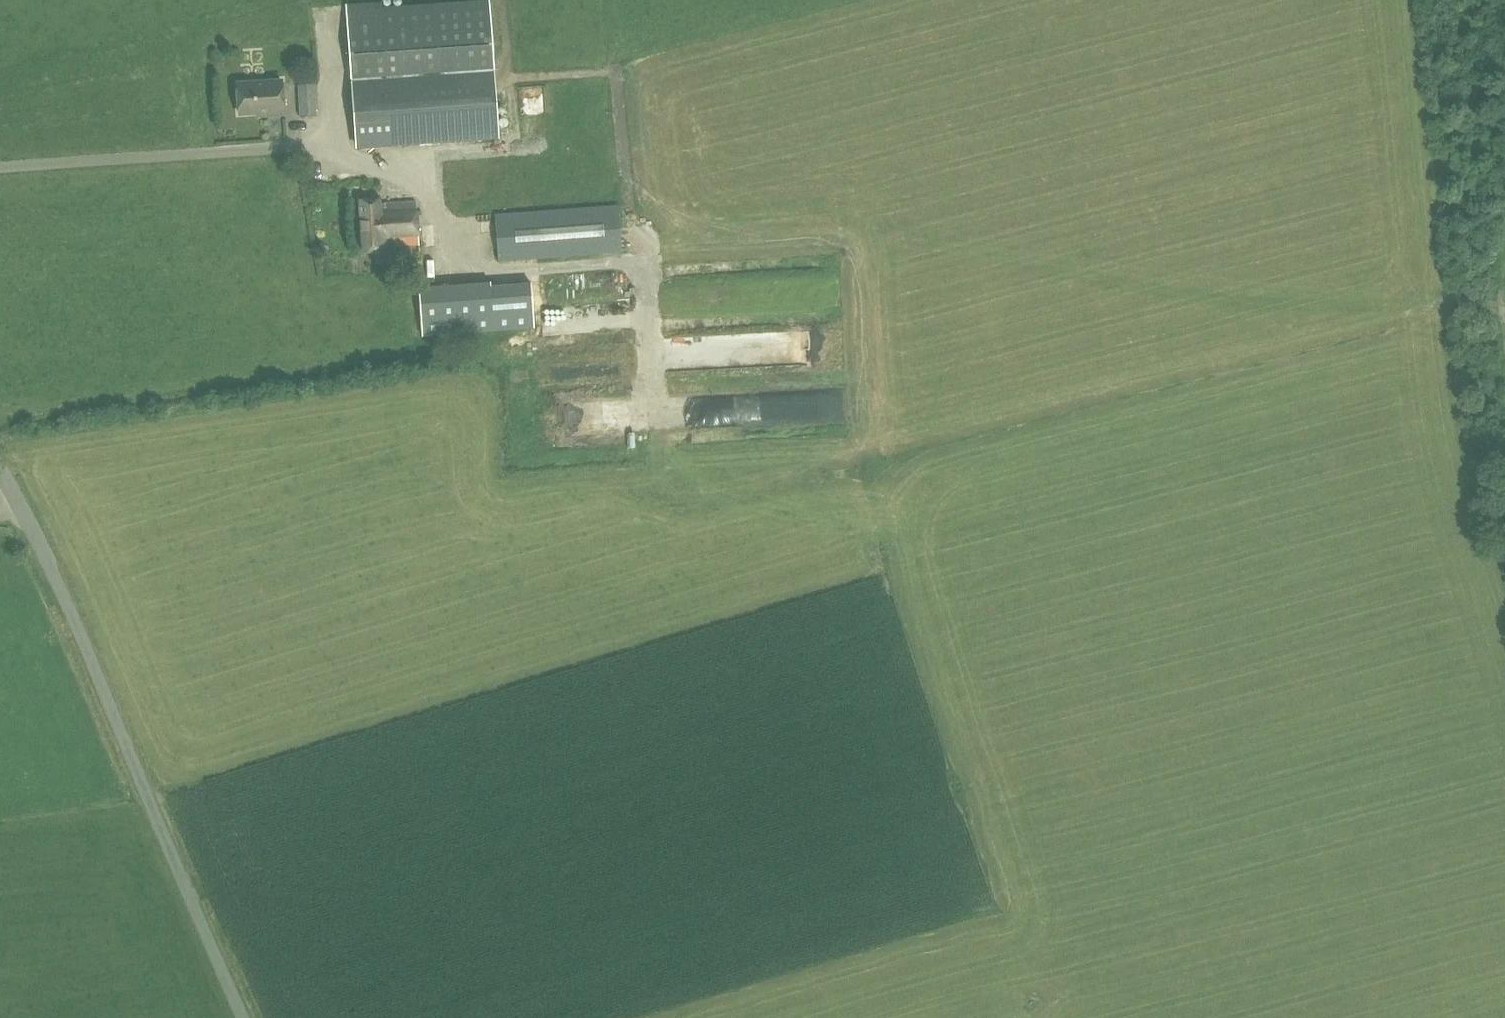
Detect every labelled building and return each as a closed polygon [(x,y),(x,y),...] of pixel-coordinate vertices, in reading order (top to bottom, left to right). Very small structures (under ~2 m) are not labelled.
[(441,69),(494,67),(490,0),(469,0),(383,6),(383,1),(346,3),(351,74),(441,69)] [(238,81),(240,111),(267,109),(267,112),(284,111),(282,78),(238,81)] [(310,80),(307,98),(319,100),(322,82),(310,80)] [(300,103),(302,115),(314,114),(313,101),(300,103)] [(446,142),(445,205),(472,206),(472,142),(446,142)] [(419,244),(416,201),(381,203),(380,197),(359,198),(363,251),(385,249),(385,255),(395,254),(394,245),(419,244)] [(621,251),(618,205),(495,214),(498,260),(621,251)] [(491,280),(418,287),(423,335),(495,328),(491,280)] [(545,310),(522,311),(523,326),(545,325),(545,310)]
